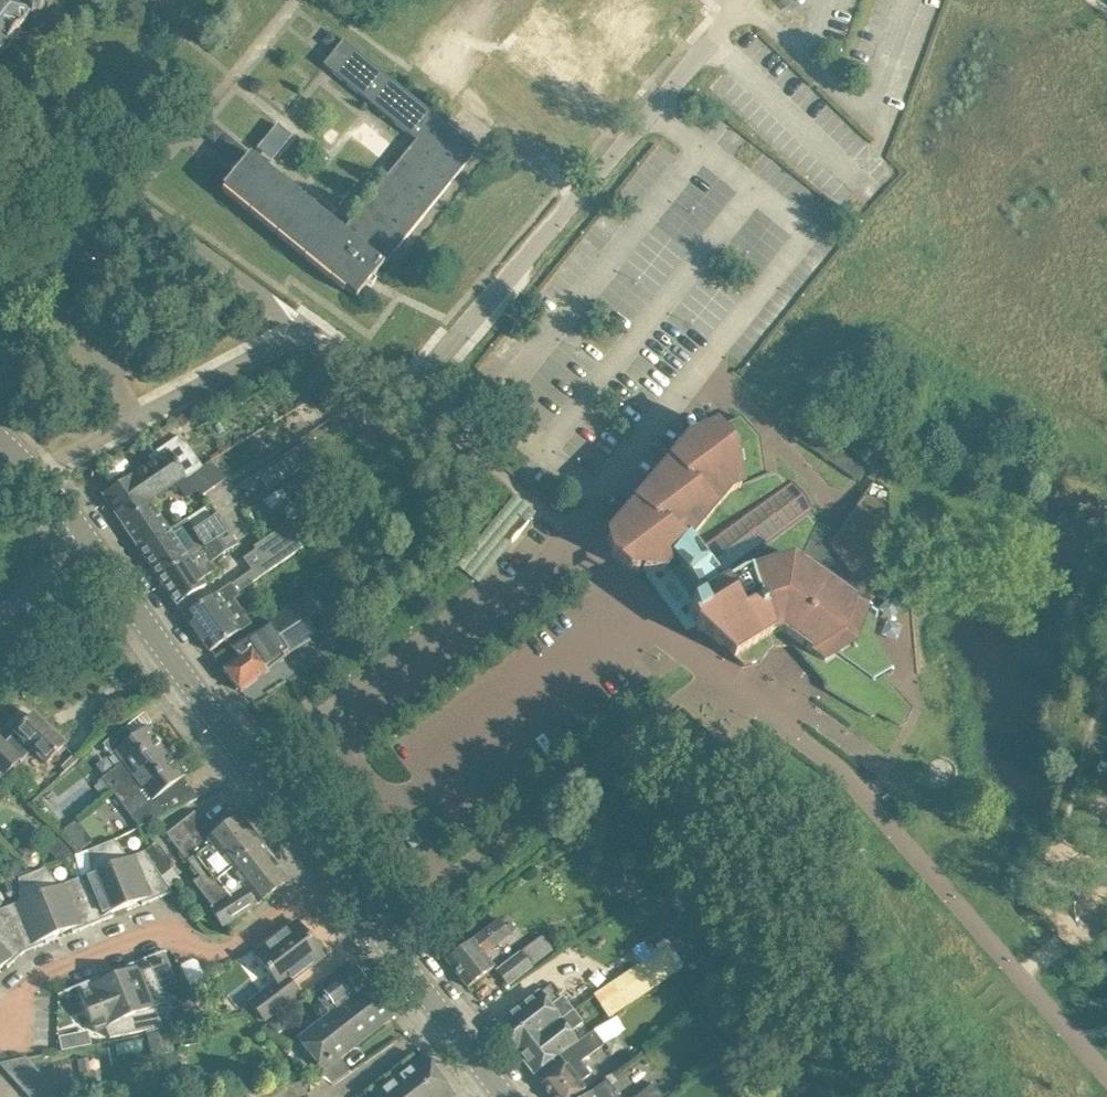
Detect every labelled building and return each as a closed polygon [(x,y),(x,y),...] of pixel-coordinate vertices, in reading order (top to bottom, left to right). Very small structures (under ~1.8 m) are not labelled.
[(8,47),(29,21),(33,24),(45,9),(38,3),(40,0),(0,0),(0,56),(8,47)] [(585,18),(606,34),(598,45),(543,3),(506,51),(582,109),(599,87),(610,96),(657,34),(649,28),(666,5),(659,0),(599,0),(585,18)] [(413,143),(341,231),(249,155),(222,188),(314,264),(356,298),(476,151),(459,137),(341,41),(320,66),(413,143)] [(672,460),(608,537),(612,556),(629,570),(644,571),(663,573),(667,578),(660,588),(674,608),(687,604),(690,609),(697,629),(700,632),(704,635),(742,667),(760,663),(772,646),(793,645),(824,681),(825,689),(831,692),(871,716),(878,713),(900,726),(906,722),(906,721),(912,710),(890,686),(884,688),(880,680),(884,678),(894,672),(872,637),(877,613),(843,589),(851,578),(889,566),(888,503),(864,495),(836,534),(823,527),(818,525),(811,512),(816,508),(808,493),(796,481),(791,485),(785,481),(777,474),(765,476),(764,472),(759,440),(740,419),(718,428),(699,436),(689,440),(688,441),(676,455),(672,460)] [(211,446),(217,455),(252,433),(244,422),(224,434),(225,437),(211,446)] [(800,425),(792,436),(793,437),(794,438),(798,441),(822,457),(823,457),(828,461),(852,477),(857,481),(858,482),(866,471),(800,425)] [(846,448),(862,458),(874,441),(858,431),(846,448)] [(306,442),(258,473),(268,489),(316,458),(306,442)] [(131,476),(102,496),(121,524),(150,504),(149,502),(185,477),(165,447),(149,457),(153,463),(132,477),(131,476)] [(215,486),(201,468),(187,478),(197,491),(204,495),(215,486)] [(197,491),(187,478),(178,485),(187,497),(197,491)] [(281,488),(263,501),(275,519),(293,506),(281,488)] [(514,496),(457,565),(478,583),(535,513),(514,496)] [(169,531),(150,504),(121,524),(139,551),(169,531)] [(157,578),(225,532),(217,520),(221,517),(217,512),(213,516),(214,517),(193,531),(186,520),(169,531),(139,551),(157,578)] [(250,569),(202,603),(184,616),(209,652),(249,624),(233,601),(237,598),(235,596),(300,550),(285,529),(243,559),(250,569)] [(234,546),(225,532),(157,578),(176,606),(205,586),(201,579),(217,568),(212,561),(234,546)] [(216,658),(239,690),(283,659),(282,658),(339,618),(317,587),(216,658)] [(48,762),(64,746),(32,715),(3,744),(0,741),(0,771),(4,776),(20,760),(18,758),(29,747),(46,764),(48,762)] [(123,762),(101,779),(112,792),(165,752),(146,727),(133,737),(125,726),(108,740),(102,744),(110,755),(115,752),(123,762)] [(165,752),(112,792),(115,796),(121,804),(123,806),(131,816),(140,827),(177,809),(197,800),(190,787),(188,788),(186,784),(184,785),(179,780),(184,776),(165,752)] [(64,772),(78,760),(73,755),(60,768),(64,772)] [(112,792),(101,779),(97,782),(98,784),(94,787),(103,799),(112,792)] [(203,896),(264,848),(239,816),(213,837),(194,813),(166,834),(200,878),(193,883),(203,896)] [(172,893),(161,877),(144,852),(127,858),(113,840),(102,844),(127,906),(140,901),(142,905),(172,893)] [(155,843),(144,852),(161,877),(175,867),(155,843)] [(73,879),(92,925),(112,917),(111,913),(127,906),(102,844),(87,850),(90,873),(73,879)] [(256,905),(289,880),(275,862),(277,860),(269,850),(267,852),(264,848),(203,896),(212,907),(210,909),(222,928),(256,905)] [(28,872),(54,936),(70,929),(72,933),(92,925),(73,879),(57,885),(43,867),(28,872)] [(0,907),(0,918),(23,953),(43,945),(41,941),(54,936),(28,872),(17,877),(19,900),(0,907)] [(23,953),(0,918),(0,968),(4,965),(7,968),(23,953)] [(445,960),(467,988),(493,968),(484,955),(510,935),(498,919),(445,960)] [(254,954),(267,972),(276,983),(250,1003),(264,1021),(298,994),(290,982),(323,957),(296,922),(254,954)] [(640,965),(679,939),(669,925),(631,950),(640,965)] [(553,950),(543,937),(497,971),(507,985),(553,950)] [(643,994),(683,967),(675,955),(685,948),(679,939),(640,965),(629,972),(643,994)] [(136,1033),(145,1031),(162,1028),(154,1007),(165,1003),(147,959),(166,952),(165,950),(126,966),(128,970),(113,976),(136,1033)] [(183,963),(191,988),(204,984),(197,959),(183,963)] [(318,999),(329,1014),(297,1039),(310,1054),(340,1032),(337,1028),(343,1024),(341,1021),(353,1012),(352,1011),(376,994),(368,984),(367,984),(354,967),(322,992),(324,995),(318,999)] [(643,994),(629,972),(625,975),(613,983),(596,995),(610,1016),(643,994)] [(110,1038),(131,1034),(136,1033),(113,976),(98,982),(97,978),(57,994),(58,995),(76,988),(94,1032),(105,1027),(110,1038)] [(334,1063),(393,1016),(376,994),(352,1011),(353,1012),(341,1021),(343,1024),(337,1028),(340,1032),(310,1054),(320,1067),(330,1058),(334,1063)] [(513,1007),(517,1014),(498,1029),(517,1053),(573,1010),(562,996),(549,1007),(540,996),(531,1003),(526,996),(513,1007)] [(517,1054),(518,1054),(533,1074),(577,1040),(570,1032),(582,1023),(573,1010),(517,1053),(517,1054)] [(712,1032),(722,1024),(712,1010),(701,1018),(712,1032)] [(594,1030),(593,1029),(558,1055),(566,1066),(541,1085),(550,1096),(575,1096),(584,1090),(578,1082),(590,1073),(581,1062),(604,1044),(623,1031),(616,1018),(594,1030)] [(162,1028),(145,1031),(151,1058),(174,1053),(168,1026),(162,1028)] [(70,1034),(57,1037),(60,1051),(73,1048),(70,1034)] [(34,1096),(55,1096),(60,1092),(22,1053),(6,1068),(34,1096)] [(454,1094),(424,1057),(373,1096),(450,1096),(454,1094)] [(584,1096),(619,1096),(618,1095),(619,1094),(617,1090),(615,1092),(606,1080),(584,1096)] [(652,1084),(635,1096),(662,1096),(652,1084)] [(783,1085),(767,1096),(792,1096),(783,1085)]
